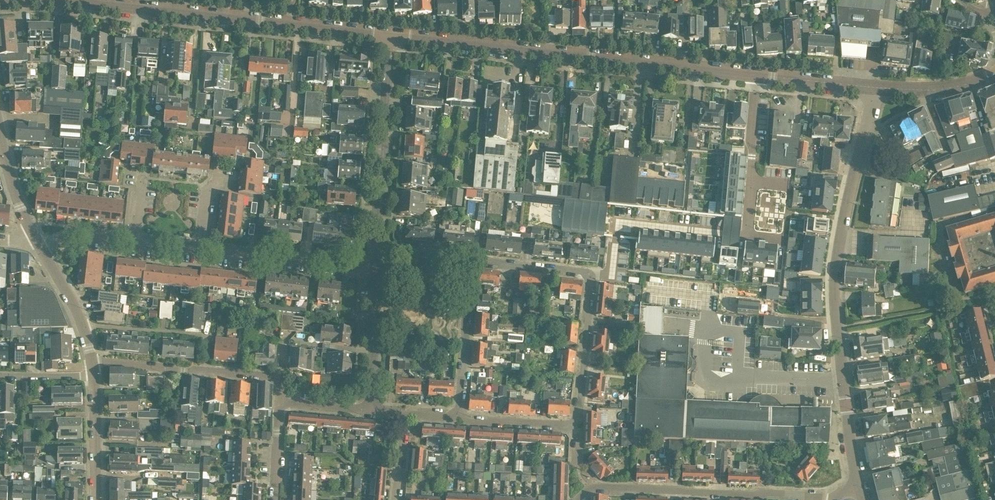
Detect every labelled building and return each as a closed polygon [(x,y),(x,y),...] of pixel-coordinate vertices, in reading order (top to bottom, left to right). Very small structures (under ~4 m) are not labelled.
[(367,2),(370,2),(370,9),(378,9),(378,0),(367,0),(367,2)] [(394,12),(411,12),(411,0),(394,0),(394,12)] [(421,0),(412,0),(413,14),(422,14),(421,0)] [(422,14),(431,14),(430,0),(421,0),(422,14)] [(456,0),(436,0),(437,17),(456,17),(456,0)] [(473,4),(473,0),(461,0),(462,19),(465,19),(465,21),(470,21),(470,19),(474,19),(474,10),(473,4)] [(499,25),(519,25),(520,0),(500,0),(499,25)] [(749,9),(748,0),(741,0),(742,10),(749,9)] [(761,6),(761,10),(762,10),(763,18),(768,18),(768,17),(767,5),(767,2),(774,2),(779,2),(779,0),(760,0),(761,6)] [(803,3),(803,4),(803,5),(804,5),(804,10),(810,9),(810,8),(814,7),(814,0),(803,0),(803,3)] [(884,0),(835,0),(835,6),(836,7),(838,27),(839,27),(841,58),(865,60),(867,44),(879,45),(880,40),(882,20),(884,0)] [(882,20),(894,21),(896,0),(884,0),(882,20)] [(921,6),(920,13),(938,15),(940,0),(931,0),(931,1),(924,0),(922,0),(921,6)] [(557,1),(549,1),(548,1),(548,16),(555,16),(555,28),(568,28),(568,12),(557,12),(557,1)] [(585,30),(585,8),(585,1),(579,1),(580,2),(577,2),(577,10),(572,10),(572,30),(585,30)] [(473,4),(474,10),(478,10),(478,21),(494,20),(493,3),(473,4)] [(601,28),(601,10),(601,7),(597,7),(597,10),(589,10),(588,28),(601,28)] [(661,8),(647,7),(646,17),(650,17),(649,34),(663,35),(664,21),(661,20),(661,8)] [(663,35),(663,38),(677,39),(678,30),(683,29),(683,16),(682,8),(679,8),(677,8),(677,15),(668,15),(668,21),(664,21),(663,35)] [(601,10),(601,28),(614,28),(614,10),(601,10)] [(721,10),(717,10),(710,10),(710,32),(709,32),(709,48),(722,48),(721,10)] [(725,10),(724,10),(721,10),(722,48),(726,48),(726,50),(735,50),(734,35),(736,35),(736,29),(729,29),(729,35),(726,35),(725,10)] [(945,26),(950,27),(967,31),(966,35),(973,37),(975,29),(975,30),(972,29),(974,18),(948,12),(945,26)] [(635,32),(636,16),(622,15),(620,31),(635,32)] [(646,17),(636,16),(635,32),(649,34),(650,17),(646,17)] [(768,18),(763,18),(764,27),(754,28),(756,56),(782,54),(780,35),(770,36),(768,18)] [(799,30),(798,23),(798,21),(797,21),(797,18),(790,18),(790,22),(783,22),(785,40),(793,40),(793,34),(799,33),(799,30)] [(689,20),(689,28),(689,39),(702,39),(702,20),(689,20)] [(883,45),(881,64),(890,66),(899,67),(908,68),(912,35),(910,34),(909,38),(892,36),(894,22),(882,20),(880,40),(884,41),(883,45)] [(751,30),(747,30),(746,21),(741,21),(743,50),(752,49),(751,30)] [(27,55),(27,45),(16,46),(14,23),(0,24),(0,55),(1,55),(1,63),(27,61),(27,55)] [(798,23),(799,30),(802,30),(802,34),(809,33),(808,27),(811,27),(810,23),(808,24),(808,23),(798,23)] [(40,47),(41,25),(29,25),(29,42),(36,42),(36,47),(40,47)] [(41,25),(40,47),(45,47),(45,42),(52,42),(52,25),(41,25)] [(926,26),(920,25),(918,35),(925,36),(926,26)] [(69,64),(71,27),(61,27),(60,54),(60,59),(65,59),(65,62),(69,64)] [(71,27),(69,64),(70,65),(74,65),(73,77),(84,78),(86,52),(79,51),(81,28),(71,27)] [(793,40),(785,40),(786,54),(800,54),(799,33),(793,34),(793,40)] [(820,56),(821,37),(812,36),(813,34),(809,33),(807,55),(820,56)] [(937,47),(943,48),(947,49),(950,35),(940,33),(937,47)] [(98,67),(99,36),(91,36),(89,67),(89,74),(96,74),(97,67),(98,67)] [(96,74),(109,75),(110,70),(110,67),(106,67),(108,37),(99,36),(98,67),(97,67),(96,74)] [(109,75),(108,81),(108,91),(117,91),(117,89),(119,71),(121,71),(124,38),(116,37),(115,50),(114,71),(110,70),(109,75)] [(821,37),(820,56),(832,57),(834,38),(821,37)] [(119,71),(117,89),(125,89),(126,76),(123,76),(123,72),(129,72),(131,51),(132,39),(124,38),(121,71),(119,71)] [(146,68),(148,42),(138,41),(137,58),(142,59),(141,67),(146,68)] [(988,63),(991,47),(961,41),(957,61),(977,66),(977,68),(982,69),(985,67),(988,63)] [(148,42),(146,68),(152,68),(152,60),(157,60),(159,42),(148,42)] [(912,69),(929,71),(931,55),(919,53),(920,43),(916,42),(912,69)] [(178,74),(180,46),(168,46),(166,73),(178,74)] [(180,46),(178,74),(190,75),(192,47),(180,46)] [(317,55),(308,54),(307,73),(302,73),(301,82),(315,83),(317,55)] [(317,55),(315,83),(323,84),(325,56),(317,55)] [(220,70),(221,57),(207,56),(204,92),(215,93),(216,78),(219,79),(220,70)] [(231,58),(221,57),(220,70),(230,71),(231,58)] [(351,74),(353,58),(340,57),(340,61),(335,61),(334,78),(340,78),(341,73),(351,74)] [(367,59),(353,58),(351,74),(358,74),(358,78),(367,79),(367,76),(368,76),(369,62),(367,59)] [(261,74),(262,60),(250,59),(249,73),(261,74)] [(262,60),(261,74),(273,75),(274,61),(262,60)] [(274,61),(273,75),(284,76),(283,82),(290,82),(292,64),(287,63),(287,62),(274,61)] [(37,71),(26,71),(26,66),(14,67),(4,67),(5,87),(14,86),(26,86),(26,89),(36,89),(38,88),(37,71)] [(67,68),(53,67),(51,89),(65,91),(67,68)] [(216,78),(215,93),(213,111),(214,111),(222,112),(222,111),(224,91),(228,91),(234,91),(235,82),(229,81),(230,71),(220,70),(219,79),(216,78)] [(423,92),(425,75),(410,73),(408,90),(417,91),(417,96),(423,97),(423,92)] [(423,92),(431,93),(431,95),(437,95),(437,93),(438,93),(438,90),(439,82),(440,77),(425,75),(423,92)] [(446,101),(452,101),(451,108),(460,109),(463,83),(448,81),(446,101)] [(479,111),(482,89),(477,88),(477,84),(463,83),(460,109),(479,111)] [(157,88),(156,97),(168,98),(169,86),(157,85),(157,88)] [(182,100),(189,100),(190,87),(183,86),(182,100)] [(282,111),(289,111),(290,86),(283,86),(282,111)] [(508,87),(493,86),(487,86),(486,94),(483,118),(487,119),(485,138),(481,137),(479,154),(484,154),(484,157),(476,156),(472,189),(513,193),(521,114),(513,113),(514,97),(508,96),(508,87)] [(358,88),(350,87),(339,87),(339,98),(358,99),(358,88)] [(979,93),(978,95),(990,125),(984,128),(987,135),(994,131),(994,87),(979,93)] [(44,101),(36,101),(37,113),(43,113),(43,116),(61,117),(60,121),(81,122),(84,93),(52,90),(45,90),(44,101)] [(538,119),(541,91),(530,90),(527,118),(538,119)] [(541,91),(538,119),(550,120),(549,121),(556,122),(556,114),(550,114),(552,92),(541,91)] [(321,120),(323,94),(305,92),(303,118),(321,120)] [(10,102),(36,101),(36,94),(10,95),(10,102)] [(205,95),(204,94),(197,94),(196,109),(204,110),(205,95)] [(579,139),(584,95),(571,94),(570,108),(572,108),(570,127),(570,133),(578,134),(578,139),(579,139)] [(584,95),(579,139),(590,140),(593,110),(595,110),(596,96),(584,95)] [(970,95),(945,103),(944,103),(949,120),(941,123),(947,139),(957,136),(962,154),(985,147),(982,136),(979,129),(977,122),(979,122),(972,97),(970,96),(970,95)] [(441,109),(442,106),(442,100),(412,97),(411,106),(440,109),(441,109)] [(618,128),(621,99),(608,97),(607,109),(611,109),(609,127),(618,128)] [(187,116),(187,106),(179,106),(179,99),(156,98),(156,104),(165,105),(165,114),(187,116)] [(633,100),(621,99),(618,128),(626,129),(628,111),(632,112),(633,100)] [(36,101),(10,102),(10,114),(20,114),(20,113),(37,113),(36,101)] [(233,101),(232,112),(238,113),(241,113),(242,102),(233,101)] [(661,143),(665,103),(653,102),(652,112),(653,113),(651,142),(661,143)] [(338,116),(364,117),(364,109),(339,107),(339,103),(332,103),(332,112),(338,113),(338,116)] [(677,104),(665,103),(661,143),(672,144),(675,115),(676,115),(677,104)] [(700,113),(698,126),(710,127),(712,106),(707,106),(700,106),(700,113)] [(712,106),(710,127),(722,128),(724,108),(718,107),(712,106)] [(733,114),(732,127),(745,128),(747,107),(734,106),(733,114)] [(407,110),(407,120),(430,121),(431,111),(407,110)] [(922,139),(935,133),(928,120),(929,120),(924,110),(909,117),(911,121),(912,120),(922,139)] [(222,112),(214,111),(213,118),(238,120),(238,113),(232,112),(222,111),(222,112)] [(187,116),(165,114),(164,123),(164,129),(177,130),(177,124),(186,125),(187,116)] [(766,154),(765,165),(769,166),(781,168),(796,169),(799,143),(801,126),(792,125),(793,116),(774,114),(772,125),(771,137),(772,137),(771,142),(771,147),(766,147),(766,151),(766,154)] [(338,116),(337,124),(331,124),(331,131),(341,132),(341,124),(363,126),(364,117),(338,116)] [(538,119),(527,118),(526,132),(528,133),(528,139),(534,139),(535,133),(548,135),(549,121),(550,120),(538,119)] [(835,124),(836,121),(813,118),(811,138),(820,139),(819,147),(824,147),(824,139),(827,139),(828,128),(838,129),(839,124),(835,124)] [(836,119),(836,121),(835,124),(839,124),(838,129),(828,128),(827,139),(824,139),(824,147),(828,148),(828,139),(834,140),(834,142),(848,143),(849,134),(849,130),(850,121),(836,119)] [(430,121),(407,120),(406,130),(422,131),(422,135),(426,135),(429,136),(430,131),(430,121)] [(912,120),(911,121),(895,129),(897,135),(904,148),(919,140),(922,139),(912,120)] [(60,125),(59,139),(64,140),(63,149),(65,150),(64,154),(64,161),(79,162),(80,151),(81,141),(82,126),(81,126),(81,122),(60,121),(60,125)] [(16,133),(52,135),(52,131),(44,130),(45,126),(17,124),(16,133)] [(294,128),(293,136),(301,137),(308,138),(308,129),(294,128)] [(982,136),(985,147),(989,160),(994,158),(994,131),(987,135),(982,136)] [(52,135),(16,133),(16,141),(39,143),(39,148),(53,149),(63,149),(64,140),(59,139),(54,138),(54,137),(52,137),(52,135)] [(943,150),(935,133),(922,139),(926,147),(930,156),(943,150)] [(223,158),(226,136),(214,134),(212,157),(223,158)] [(614,149),(622,150),(624,134),(615,134),(614,149)] [(226,136),(223,158),(234,159),(235,154),(236,137),(226,136)] [(336,137),(335,145),(361,147),(362,138),(341,136),(341,137),(336,137)] [(247,138),(236,137),(235,154),(246,155),(247,138)] [(406,138),(405,148),(423,149),(424,139),(406,138)] [(538,152),(549,153),(551,140),(540,138),(538,152)] [(960,150),(955,140),(949,143),(954,153),(960,150)] [(131,161),(133,143),(122,142),(120,159),(131,161)] [(133,143),(131,161),(130,165),(141,167),(144,145),(133,143)] [(808,144),(799,143),(796,169),(800,170),(808,171),(812,171),(813,159),(807,159),(808,144)] [(249,144),(248,150),(252,150),(256,155),(256,159),(262,160),(263,153),(256,144),(249,144)] [(361,147),(335,145),(328,144),(327,157),(329,157),(341,158),(341,154),(361,155),(361,147)] [(103,158),(110,159),(110,155),(115,151),(119,152),(120,146),(113,145),(104,152),(103,158)] [(155,146),(144,145),(141,167),(152,168),(153,154),(154,154),(155,146)] [(930,156),(926,147),(923,149),(904,158),(909,167),(922,158),(923,159),(930,156)] [(985,147),(962,154),(952,156),(950,157),(954,166),(955,169),(989,160),(985,147)] [(423,149),(405,148),(404,158),(417,159),(416,163),(420,163),(422,163),(423,149)] [(153,154),(152,168),(152,170),(163,171),(163,175),(168,176),(169,172),(180,173),(182,157),(172,156),(172,150),(164,149),(164,155),(154,154),(153,154)] [(656,156),(655,163),(669,165),(669,164),(674,164),(675,150),(662,149),(661,157),(656,156)] [(822,166),(821,172),(838,174),(840,151),(828,150),(823,149),(822,166)] [(22,152),(22,160),(50,161),(51,153),(22,152)] [(182,157),(180,173),(191,175),(191,178),(196,179),(196,175),(208,176),(210,160),(200,159),(200,153),(192,152),(192,158),(182,157)] [(639,160),(639,162),(655,163),(656,156),(640,154),(639,160)] [(559,182),(561,156),(545,155),(543,176),(541,176),(542,162),(535,161),(534,167),(532,169),(531,175),(533,178),(533,185),(542,185),(542,186),(558,187),(559,182)] [(726,156),(725,168),(745,170),(746,158),(726,156)] [(341,158),(329,157),(328,161),(327,161),(326,170),(359,172),(360,163),(341,162),(341,158)] [(571,200),(565,199),(564,201),(606,205),(635,208),(639,162),(639,160),(613,157),(610,188),(609,204),(590,202),(571,200)] [(954,166),(950,157),(934,164),(938,173),(954,166)] [(50,161),(22,160),(21,169),(50,169),(50,161)] [(100,171),(118,173),(119,162),(102,160),(100,171)] [(246,160),(245,171),(262,173),(264,162),(246,160)] [(403,166),(403,176),(427,178),(428,168),(427,168),(428,164),(422,163),(420,163),(420,167),(403,166)] [(290,179),(300,179),(301,167),(291,166),(290,179)] [(65,167),(64,179),(78,180),(79,169),(65,167)] [(725,168),(724,180),(744,182),(745,170),(725,168)] [(359,172),(326,170),(325,182),(326,182),(338,183),(338,179),(359,181),(359,172)] [(118,173),(100,171),(99,182),(116,184),(118,173)] [(240,171),(239,182),(261,184),(262,173),(245,171),(240,171)] [(427,178),(403,176),(402,186),(422,187),(422,192),(435,192),(434,188),(426,188),(427,178)] [(815,178),(814,189),(834,191),(835,180),(815,178)] [(652,202),(654,180),(638,179),(636,200),(644,201),(643,206),(652,207),(652,202)] [(532,181),(524,180),(523,194),(530,195),(532,181)] [(667,203),(669,182),(654,180),(652,202),(659,202),(658,207),(667,208),(668,203),(667,203)] [(724,180),(723,192),(743,193),(744,182),(724,180)] [(877,181),(875,196),(895,198),(897,184),(877,181)] [(261,184),(239,182),(238,193),(260,195),(261,184)] [(559,182),(558,187),(557,198),(565,199),(571,200),(573,184),(559,182)] [(682,209),(685,183),(669,182),(667,203),(668,203),(674,204),(674,208),(682,209)] [(573,184),(571,200),(590,202),(592,186),(573,184)] [(319,195),(356,197),(357,189),(328,187),(317,186),(317,195),(319,195)] [(592,186),(590,202),(609,204),(610,188),(592,186)] [(980,211),(977,198),(975,186),(928,196),(934,221),(971,213),(980,211)] [(46,211),(49,189),(38,188),(35,210),(46,211)] [(59,190),(49,189),(46,211),(57,213),(59,190)] [(463,190),(453,189),(452,206),(461,207),(463,190)] [(814,189),(813,200),(832,202),(833,191),(834,192),(834,191),(814,189)] [(57,213),(56,216),(67,217),(70,195),(59,194),(60,191),(59,190),(57,213)] [(723,192),(722,203),(742,205),(743,193),(723,192)] [(222,194),(220,205),(243,208),(244,197),(222,194)] [(402,194),(401,204),(425,206),(426,196),(402,194)] [(70,195),(67,217),(78,219),(80,196),(70,195)] [(356,197),(319,195),(318,203),(326,204),(355,206),(356,197)] [(990,195),(984,197),(987,209),(988,209),(993,208),(990,195)] [(80,196),(78,219),(89,220),(91,198),(80,196)] [(875,196),(873,210),(893,213),(895,198),(875,196)] [(984,197),(977,198),(980,211),(987,209),(984,197)] [(91,198),(89,220),(99,221),(102,199),(91,198)] [(113,200),(102,199),(99,221),(110,222),(113,200)] [(124,201),(113,200),(110,222),(121,224),(124,201)] [(813,200),(811,211),(830,213),(832,202),(813,200)] [(563,210),(561,233),(603,237),(606,205),(564,201),(563,210)] [(268,203),(261,202),(259,215),(267,216),(267,208),(272,209),(273,204),(268,203)] [(722,203),(721,216),(741,217),(742,205),(722,203)] [(425,206),(401,204),(400,214),(424,216),(425,206)] [(243,208),(220,205),(219,216),(242,218),(243,208)] [(8,226),(9,207),(0,206),(0,226),(8,226)] [(310,210),(303,209),(302,222),(308,223),(310,210)] [(987,209),(980,211),(971,213),(972,218),(989,214),(988,209),(987,209)] [(310,210),(308,223),(315,223),(316,211),(310,210)] [(893,213),(873,210),(871,225),(891,228),(891,226),(893,213)] [(962,225),(966,238),(984,233),(987,243),(994,241),(994,215),(962,225)] [(242,218),(219,216),(218,227),(240,229),(242,218)] [(275,239),(277,223),(265,221),(263,237),(275,239)] [(807,221),(805,234),(818,235),(827,236),(828,223),(807,221)] [(277,223),(275,239),(288,240),(290,224),(277,223)] [(290,224),(288,240),(300,242),(302,226),(290,224)] [(459,229),(445,227),(446,225),(439,225),(438,234),(442,234),(441,246),(457,247),(459,229)] [(962,225),(947,229),(951,243),(947,244),(952,259),(955,258),(957,265),(967,262),(968,267),(992,260),(989,252),(994,250),(994,241),(987,243),(984,233),(966,238),(962,225)] [(240,229),(218,227),(217,238),(239,240),(240,229)] [(325,245),(327,229),(314,227),(312,243),(325,245)] [(459,227),(459,229),(457,247),(473,249),(475,235),(466,234),(467,228),(459,227)] [(419,243),(420,229),(407,228),(406,235),(404,236),(404,239),(405,241),(405,242),(419,243)] [(339,230),(327,229),(325,245),(337,246),(339,230)] [(420,229),(419,243),(432,245),(434,231),(420,229)] [(339,230),(337,246),(349,248),(351,232),(339,230)] [(636,243),(635,251),(648,253),(650,234),(639,232),(638,243),(636,243)] [(503,252),(505,233),(499,233),(498,238),(487,237),(485,251),(503,252)] [(505,233),(503,252),(520,254),(521,242),(529,243),(530,235),(521,234),(520,240),(511,239),(512,233),(505,233)] [(650,234),(648,253),(659,254),(661,235),(650,234)] [(661,235),(659,254),(669,255),(671,236),(661,235)] [(671,236),(669,255),(680,256),(682,237),(671,236)] [(682,237),(680,256),(691,257),(693,238),(682,237)] [(868,261),(900,262),(899,274),(928,275),(930,240),(869,237),(868,261)] [(549,238),(548,243),(547,257),(562,259),(563,245),(554,244),(554,239),(549,238)] [(693,238),(691,257),(702,259),(704,240),(693,238)] [(795,239),(788,238),(787,250),(794,251),(795,239)] [(704,240),(702,259),(713,260),(714,252),(715,241),(704,240)] [(547,257),(548,243),(533,241),(532,255),(547,257)] [(805,241),(803,251),(823,253),(824,243),(817,242),(805,241)] [(744,244),(742,263),(754,264),(756,244),(755,244),(755,245),(744,244)] [(756,244),(754,264),(764,265),(766,245),(756,244)] [(583,261),(585,247),(570,245),(568,259),(583,261)] [(766,245),(764,265),(776,267),(778,248),(767,246),(767,245),(766,245)] [(585,247),(583,261),(598,263),(599,249),(585,247)] [(720,253),(718,266),(736,268),(737,252),(720,250),(720,253)] [(957,265),(954,266),(958,281),(961,280),(965,294),(994,285),(994,250),(989,252),(992,260),(968,267),(967,262),(957,265)] [(803,251),(802,262),(821,265),(822,254),(823,254),(823,253),(803,251)] [(80,265),(102,267),(103,256),(81,254),(80,265)] [(10,285),(19,285),(29,285),(29,274),(28,274),(28,256),(10,257),(10,274),(10,285)] [(129,285),(132,259),(127,259),(127,262),(117,261),(115,277),(126,278),(125,284),(129,285)] [(137,260),(132,259),(129,285),(133,285),(133,279),(143,280),(144,280),(145,267),(146,264),(136,263),(137,260)] [(802,262),(801,274),(820,276),(821,265),(802,262)] [(846,275),(876,278),(876,274),(884,274),(884,268),(847,264),(846,275)] [(80,265),(79,275),(101,278),(102,267),(80,265)] [(144,280),(143,280),(143,283),(153,284),(152,291),(156,291),(159,265),(155,265),(154,268),(145,267),(144,280)] [(159,265),(156,291),(160,292),(161,285),(171,286),(173,270),(164,269),(164,266),(159,265)] [(182,271),(173,270),(171,286),(181,288),(180,294),(184,294),(187,269),(182,268),(182,271)] [(201,270),(200,273),(199,286),(200,287),(209,288),(209,294),(212,295),(215,269),(211,268),(210,271),(201,270)] [(192,269),(187,269),(184,294),(188,295),(189,288),(199,290),(200,287),(199,286),(200,273),(192,272),(192,269)] [(215,269),(212,295),(216,295),(217,289),(227,290),(229,274),(220,273),(220,269),(215,269)] [(487,290),(489,272),(478,270),(476,284),(485,285),(484,290),(487,290)] [(238,275),(229,274),(227,290),(237,291),(236,297),(240,298),(243,272),(238,272),(238,275)] [(248,273),(243,272),(240,298),(244,298),(245,292),(255,293),(257,277),(247,276),(248,273)] [(500,273),(489,272),(487,290),(490,290),(491,286),(499,287),(500,273)] [(528,293),(531,274),(514,273),(514,278),(519,279),(518,287),(526,288),(525,292),(528,293)] [(546,276),(531,274),(528,293),(532,293),(532,288),(540,289),(541,280),(546,281),(546,276)] [(101,278),(79,275),(77,287),(100,289),(101,278)] [(876,278),(846,275),(845,285),(875,288),(876,278)] [(285,297),(288,279),(267,277),(264,295),(285,297)] [(309,282),(288,279),(285,297),(306,300),(309,282)] [(569,299),(571,281),(560,280),(559,293),(567,294),(566,299),(569,299)] [(571,281),(569,299),(573,300),(573,295),(581,296),(583,282),(571,281)] [(800,282),(800,293),(821,293),(821,282),(800,282)] [(340,285),(330,284),(319,283),(317,301),(338,304),(340,285)] [(885,293),(893,291),(898,291),(897,284),(884,286),(885,293)] [(599,285),(597,301),(607,302),(607,299),(611,299),(613,287),(599,285)] [(50,328),(56,328),(67,328),(56,298),(54,295),(53,294),(53,293),(52,292),(51,291),(50,290),(49,290),(46,289),(45,288),(43,288),(41,288),(19,288),(20,302),(20,318),(20,325),(20,329),(21,329),(25,329),(39,328),(50,328)] [(8,290),(7,303),(16,303),(16,290),(8,290)] [(91,297),(91,302),(124,306),(117,305),(117,302),(120,302),(121,296),(99,293),(98,298),(91,297)] [(800,293),(801,304),(821,304),(821,303),(820,303),(820,294),(821,294),(821,293),(800,293)] [(876,304),(875,294),(862,293),(862,302),(860,302),(860,308),(862,308),(863,318),(882,317),(882,304),(876,304)] [(910,307),(919,306),(918,294),(910,294),(910,307)] [(522,299),(513,299),(513,300),(508,300),(509,303),(509,305),(500,305),(500,311),(493,310),(492,314),(510,315),(510,307),(513,308),(512,315),(521,315),(522,299)] [(935,299),(927,300),(929,307),(936,305),(935,299)] [(607,302),(597,301),(595,316),(610,317),(610,312),(606,312),(607,302)] [(738,301),(737,311),(737,314),(757,316),(759,303),(738,301)] [(124,306),(91,302),(102,304),(101,308),(94,307),(94,312),(127,316),(123,315),(124,306)] [(160,302),(159,319),(171,320),(172,303),(160,302)] [(192,331),(194,304),(182,302),(182,308),(187,308),(185,331),(192,331)] [(212,306),(194,304),(192,331),(200,332),(201,312),(211,314),(212,306)] [(263,304),(263,309),(305,314),(305,309),(263,304)] [(489,314),(490,304),(478,304),(477,313),(489,314)] [(801,304),(801,315),(821,315),(821,304),(801,304)] [(634,415),(634,429),(633,438),(637,438),(669,439),(675,440),(682,440),(690,440),(691,402),(685,401),(688,338),(661,337),(662,309),(639,308),(639,316),(639,326),(638,332),(638,335),(637,361),(637,369),(636,380),(635,401),(635,410),(634,415)] [(989,380),(994,379),(994,356),(983,308),(974,310),(975,313),(956,317),(957,323),(961,322),(962,320),(965,319),(969,334),(966,335),(963,333),(960,334),(963,345),(966,344),(967,342),(971,341),(974,356),(971,357),(969,355),(965,356),(967,362),(968,367),(971,366),(973,364),(976,363),(980,378),(976,379),(974,378),(971,379),(972,384),(989,380)] [(127,316),(94,312),(105,314),(104,318),(97,317),(97,322),(126,326),(127,316)] [(475,314),(474,326),(497,327),(498,322),(491,321),(491,322),(488,322),(489,315),(475,314)] [(304,318),(282,315),(281,331),(303,333),(304,318)] [(639,326),(639,316),(628,315),(628,323),(630,323),(630,326),(639,326)] [(517,316),(516,324),(519,324),(525,325),(526,325),(526,317),(517,316)] [(764,317),(763,327),(762,327),(777,329),(782,330),(783,319),(764,317)] [(813,322),(783,319),(782,330),(792,330),(791,340),(820,341),(820,332),(812,331),(813,322)] [(890,323),(891,331),(905,329),(904,321),(890,323)] [(559,333),(577,334),(578,323),(564,322),(563,330),(559,329),(559,333)] [(257,338),(258,336),(259,328),(245,326),(244,336),(257,338)] [(497,327),(474,326),(473,337),(487,338),(488,330),(491,331),(491,332),(497,332),(497,327)] [(322,327),(321,335),(350,338),(351,330),(322,327)] [(39,328),(25,329),(25,364),(35,364),(35,347),(34,344),(32,344),(32,342),(40,342),(40,335),(39,328)] [(50,328),(39,328),(40,335),(50,335),(50,350),(71,350),(71,338),(63,338),(63,335),(56,335),(56,328),(50,328)] [(21,331),(11,331),(11,339),(11,338),(19,338),(19,347),(16,347),(15,364),(25,364),(25,329),(21,329),(21,331)] [(593,343),(609,344),(610,332),(599,331),(598,335),(594,334),(593,343)] [(577,334),(559,333),(558,336),(563,336),(562,344),(576,346),(577,334)] [(350,338),(321,335),(320,343),(349,346),(350,338)] [(117,338),(105,336),(104,345),(107,345),(106,351),(118,352),(119,338),(117,338)] [(905,336),(893,338),(894,345),(895,347),(907,345),(905,336)] [(855,351),(889,346),(888,339),(883,339),(882,337),(866,340),(866,339),(853,341),(855,351)] [(119,338),(118,352),(134,353),(135,339),(132,339),(122,338),(119,338)] [(227,339),(216,338),(214,360),(225,361),(227,339)] [(759,359),(780,360),(781,349),(766,348),(767,338),(760,338),(759,359)] [(149,340),(137,339),(135,339),(134,353),(148,355),(149,340)] [(227,339),(225,361),(236,363),(238,340),(227,339)] [(820,341),(791,340),(791,349),(819,351),(820,341)] [(177,357),(179,343),(162,342),(161,356),(177,357)] [(195,345),(179,343),(177,357),(193,359),(195,345)] [(609,344),(593,343),(592,351),(597,352),(597,355),(611,356),(612,351),(608,350),(609,344)] [(472,356),(490,357),(495,357),(496,351),(490,351),(490,352),(486,352),(487,345),(473,344),(472,356)] [(273,367),(274,347),(263,346),(263,356),(256,356),(255,366),(273,367)] [(890,352),(889,346),(855,351),(856,361),(869,359),(869,358),(885,356),(884,352),(890,352)] [(71,350),(50,350),(51,362),(45,362),(45,371),(57,371),(57,365),(64,365),(64,362),(71,362),(71,350)] [(291,351),(290,361),(313,362),(314,353),(291,351)] [(556,359),(556,362),(574,364),(575,353),(561,351),(557,351),(556,359)] [(328,354),(328,364),(350,365),(351,356),(328,354)] [(892,359),(893,368),(909,366),(909,365),(921,363),(919,355),(908,357),(908,356),(892,359)] [(490,357),(472,356),(471,366),(485,367),(486,359),(490,359),(490,357)] [(627,364),(627,368),(637,369),(637,361),(631,360),(631,364),(627,364)] [(313,362),(290,361),(289,370),(312,372),(313,362)] [(574,364),(556,362),(556,365),(560,366),(559,374),(573,375),(574,364)] [(350,365),(328,364),(327,373),(350,375),(350,365)] [(859,377),(888,373),(887,365),(882,366),(881,365),(858,369),(859,377)] [(133,386),(133,370),(110,369),(109,386),(133,386)] [(331,375),(325,375),(325,369),(320,369),(320,375),(321,375),(320,382),(330,382),(331,375)] [(945,373),(948,388),(955,387),(951,371),(945,373)] [(896,385),(912,382),(923,380),(922,372),(911,374),(911,373),(895,376),(896,385)] [(889,381),(888,373),(859,377),(860,386),(884,383),(884,382),(889,381)] [(164,392),(164,376),(147,376),(147,392),(164,392)] [(609,389),(610,377),(594,376),(594,379),(589,379),(588,387),(609,389)] [(408,394),(409,380),(402,380),(402,377),(396,377),(396,380),(395,393),(408,394)] [(188,414),(191,379),(183,378),(181,407),(180,413),(188,414)] [(414,381),(409,380),(408,394),(421,395),(421,381),(421,378),(414,378),(414,381)] [(188,414),(187,420),(195,421),(196,421),(196,415),(196,414),(197,401),(199,379),(191,379),(188,414)] [(440,396),(441,382),(435,382),(435,379),(429,379),(429,382),(428,382),(428,395),(440,396)] [(448,383),(441,382),(440,396),(453,397),(454,383),(454,381),(448,380),(448,383)] [(959,387),(962,400),(979,396),(992,393),(991,389),(989,380),(972,384),(959,387)] [(214,413),(216,383),(207,383),(206,404),(209,404),(208,413),(214,413)] [(214,413),(213,416),(225,416),(226,405),(223,405),(224,384),(216,383),(214,413)] [(31,384),(22,384),(21,397),(31,397),(31,384)] [(248,407),(249,386),(232,384),(231,405),(234,406),(233,415),(244,416),(244,406),(248,407)] [(264,411),(265,385),(257,384),(257,400),(252,400),(252,410),(259,410),(259,421),(264,421),(264,417),(264,411)] [(520,384),(520,397),(519,415),(534,416),(535,411),(530,411),(531,402),(523,402),(523,397),(524,385),(520,384)] [(272,385),(265,385),(264,411),(264,417),(271,417),(272,385)] [(506,397),(507,387),(499,386),(499,396),(506,397)] [(13,387),(6,387),(5,423),(14,423),(15,414),(15,398),(16,392),(13,392),(13,387)] [(609,389),(588,387),(588,396),(593,396),(592,400),(607,401),(607,395),(611,396),(611,389),(609,389)] [(82,396),(81,388),(51,388),(51,397),(82,396)] [(979,396),(980,401),(984,400),(986,398),(988,397),(992,412),(989,413),(987,412),(983,413),(985,418),(986,423),(989,422),(991,420),(994,420),(994,424),(994,388),(991,389),(992,393),(979,396)] [(957,399),(955,389),(941,391),(943,402),(957,399)] [(862,403),(892,399),(891,391),(861,395),(862,403)] [(137,412),(138,412),(137,392),(109,393),(109,413),(137,412)] [(479,411),(481,392),(477,392),(477,397),(469,396),(468,410),(479,411)] [(481,392),(479,411),(491,412),(491,398),(483,397),(484,393),(481,392)] [(558,415),(559,397),(559,393),(543,392),(542,404),(548,404),(547,415),(558,415)] [(82,405),(82,396),(51,397),(51,405),(82,405)] [(519,415),(520,397),(517,397),(516,401),(508,401),(508,410),(503,409),(503,414),(519,415)] [(562,397),(559,397),(558,415),(570,416),(570,403),(562,402),(562,397)] [(892,399),(862,403),(863,412),(893,407),(892,399)] [(635,410),(635,401),(622,400),(621,409),(627,409),(635,410)] [(765,443),(776,444),(778,444),(779,409),(758,408),(758,405),(691,402),(690,440),(705,441),(714,441),(717,441),(721,441),(728,442),(737,442),(762,443),(765,443)] [(902,410),(914,408),(913,402),(900,404),(902,410)] [(953,427),(961,425),(963,425),(958,402),(949,404),(953,427)] [(829,410),(779,409),(778,444),(827,445),(829,410)] [(149,412),(138,412),(137,412),(137,419),(163,419),(163,411),(149,410),(149,412)] [(302,431),(304,416),(289,414),(288,425),(298,425),(298,431),(302,431)] [(586,429),(596,430),(596,427),(600,427),(600,414),(586,414),(586,429)] [(886,417),(864,421),(867,438),(896,434),(896,433),(912,430),(910,423),(912,422),(911,415),(893,418),(893,419),(887,420),(886,417)] [(318,417),(304,416),(302,431),(307,432),(308,426),(317,427),(318,417)] [(318,417),(317,427),(327,428),(326,433),(331,434),(333,419),(318,417)] [(82,419),(57,419),(57,439),(82,438),(82,419)] [(347,420),(333,419),(331,434),(336,434),(337,429),(346,430),(347,420)] [(160,420),(160,433),(174,434),(175,433),(179,433),(179,426),(175,426),(175,421),(160,420)] [(347,420),(346,430),(356,431),(355,436),(360,436),(362,421),(347,420)] [(362,421),(360,436),(365,437),(365,432),(375,433),(376,423),(362,421)] [(110,423),(109,431),(138,432),(138,424),(110,423)] [(391,424),(376,423),(375,433),(385,433),(384,439),(390,439),(391,424)] [(18,425),(7,425),(7,440),(18,440),(18,425)] [(961,425),(953,427),(938,429),(922,432),(896,437),(897,440),(868,446),(871,463),(881,461),(881,460),(888,459),(889,460),(900,458),(898,447),(908,445),(908,446),(922,443),(943,439),(958,436),(958,434),(963,433),(961,425)] [(432,446),(433,427),(422,426),(421,438),(426,438),(426,446),(432,446)] [(444,427),(433,427),(432,446),(438,447),(438,439),(443,439),(444,427)] [(444,427),(443,439),(448,440),(447,447),(453,448),(455,428),(444,427)] [(455,428),(453,448),(459,448),(460,440),(465,441),(466,429),(455,428)] [(479,449),(481,429),(470,429),(469,441),(474,441),(474,449),(479,449)] [(491,430),(481,429),(479,449),(485,450),(486,442),(491,442),(491,430)] [(596,430),(586,429),(585,445),(599,445),(599,440),(601,440),(602,431),(596,431),(596,430)] [(633,438),(634,429),(621,429),(621,443),(621,447),(628,447),(628,445),(636,445),(637,438),(633,438)] [(491,430),(491,442),(496,442),(495,450),(501,451),(502,431),(491,430)] [(138,432),(109,431),(109,440),(138,441),(138,432)] [(502,431),(501,451),(507,451),(507,443),(513,444),(513,431),(502,431)] [(262,432),(262,434),(262,439),(270,440),(271,433),(262,432)] [(527,452),(528,432),(517,432),(517,444),(522,444),(521,452),(527,452)] [(539,433),(528,432),(527,452),(533,453),(534,445),(538,445),(539,433)] [(539,433),(538,445),(543,445),(543,453),(549,454),(550,434),(539,433)] [(550,434),(549,454),(555,454),(555,446),(560,446),(561,434),(550,434)] [(201,435),(188,435),(187,448),(201,448),(201,435)] [(943,439),(922,443),(924,453),(945,448),(943,439)] [(251,442),(233,441),(226,441),(225,452),(232,452),(250,453),(251,442)] [(713,456),(714,441),(705,441),(705,455),(713,456)] [(36,451),(36,449),(36,442),(23,443),(23,456),(36,456),(36,451)] [(945,448),(924,453),(922,453),(923,456),(927,455),(929,461),(944,458),(962,454),(969,452),(968,443),(955,446),(945,448)] [(147,449),(147,459),(151,459),(157,460),(157,463),(163,463),(164,456),(164,450),(147,449)] [(412,461),(428,462),(429,457),(426,457),(426,451),(412,450),(412,461)] [(593,473),(605,462),(605,461),(607,459),(599,450),(588,460),(590,462),(587,466),(593,473)] [(250,453),(232,452),(232,463),(250,464),(250,453)] [(434,462),(444,463),(444,455),(435,454),(434,462)] [(500,465),(500,473),(504,473),(511,473),(512,454),(508,454),(508,467),(505,467),(505,466),(500,465)] [(800,465),(812,475),(818,469),(814,466),(816,463),(805,454),(801,458),(804,461),(800,465)] [(964,461),(962,454),(944,458),(948,476),(972,470),(969,460),(964,461)] [(25,456),(24,466),(35,467),(35,457),(25,456)] [(110,456),(110,464),(137,465),(137,457),(110,456)] [(189,457),(164,456),(163,463),(189,465),(189,457)] [(881,461),(871,463),(872,470),(911,463),(910,456),(900,458),(889,460),(888,459),(881,460),(881,461)] [(294,457),(294,469),(312,469),(312,458),(294,457)] [(146,465),(146,471),(187,473),(199,474),(200,465),(189,465),(163,463),(157,463),(157,460),(151,459),(147,459),(146,465)] [(428,462),(412,461),(411,471),(425,473),(425,466),(428,467),(428,462)] [(609,466),(605,462),(593,473),(600,479),(604,476),(606,478),(616,468),(612,464),(609,466)] [(989,478),(990,478),(994,477),(994,462),(985,464),(989,478)] [(250,464),(232,463),(232,474),(249,475),(250,464)] [(137,465),(110,464),(110,472),(137,473),(146,471),(146,465),(137,465)] [(550,475),(567,476),(568,465),(554,465),(553,471),(551,471),(550,475)] [(728,470),(728,477),(727,484),(743,485),(744,465),(741,465),(740,471),(728,470)] [(746,466),(744,465),(743,485),(758,485),(759,471),(746,471),(746,466)] [(812,475),(800,465),(792,474),(801,481),(803,479),(807,482),(812,475)] [(651,482),(652,468),(636,467),(636,481),(651,482)] [(697,482),(698,472),(695,472),(695,467),(682,467),(682,481),(697,482)] [(667,468),(652,468),(651,482),(667,482),(667,468)] [(698,472),(697,482),(713,482),(713,468),(708,468),(708,472),(698,472)] [(294,469),(293,479),(311,480),(312,469),(294,469)] [(370,479),(369,484),(385,485),(386,470),(376,469),(375,479),(370,479)] [(34,473),(34,478),(34,482),(42,482),(42,489),(37,488),(37,499),(46,499),(47,470),(35,470),(34,473)] [(47,470),(46,499),(55,499),(56,489),(51,489),(52,481),(51,481),(52,470),(47,470)] [(902,482),(899,470),(874,477),(878,493),(908,486),(913,484),(912,480),(902,482)] [(948,476),(935,479),(941,499),(980,499),(979,498),(976,487),(972,470),(948,476)] [(249,475),(232,474),(231,485),(243,486),(249,486),(249,485),(249,475)] [(567,476),(550,475),(550,480),(553,480),(553,486),(567,486),(567,476)] [(148,479),(148,486),(157,486),(157,487),(176,488),(175,491),(184,491),(184,480),(173,480),(158,479),(148,479)] [(293,479),(293,490),(311,491),(311,480),(293,479)] [(135,483),(131,483),(131,482),(125,482),(125,481),(110,481),(110,493),(131,493),(135,493),(135,492),(136,492),(135,483)] [(22,483),(13,482),(13,487),(13,499),(22,499),(22,483)] [(69,483),(65,482),(65,499),(74,499),(74,483),(69,483)] [(22,483),(22,499),(31,499),(31,488),(26,488),(26,483),(22,483)] [(76,483),(74,483),(74,499),(82,499),(83,483),(76,483)] [(385,485),(369,484),(369,489),(374,489),(373,499),(383,499),(385,485)] [(243,486),(243,496),(260,497),(261,486),(249,485),(249,486),(243,486)] [(550,492),(550,496),(567,497),(567,486),(553,486),(553,492),(550,492)] [(878,493),(879,499),(907,499),(905,491),(909,490),(908,486),(878,493)] [(292,499),(310,499),(311,491),(293,490),(292,499)]
